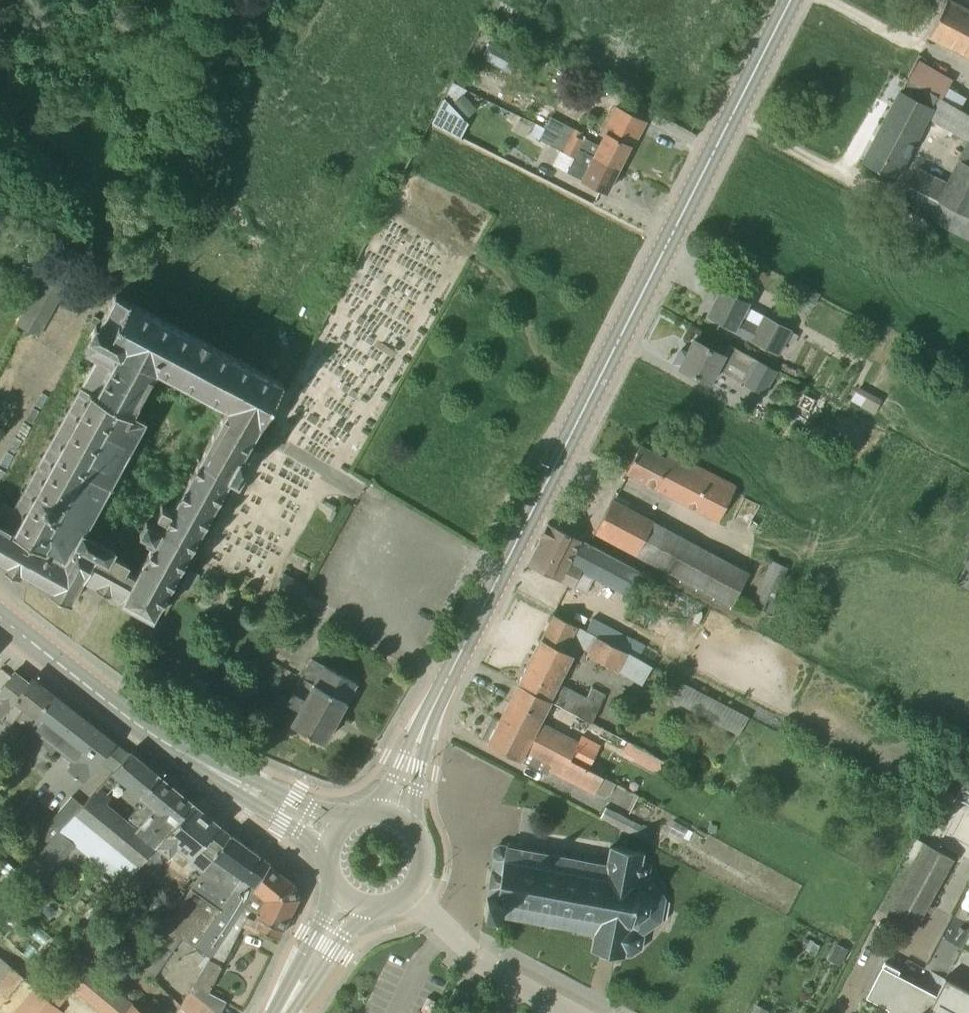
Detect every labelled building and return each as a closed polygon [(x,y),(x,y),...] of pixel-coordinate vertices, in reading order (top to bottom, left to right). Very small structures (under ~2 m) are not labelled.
[(947,0),(928,36),(968,57),(968,11),(947,0)] [(487,47),(483,54),(486,61),(510,74),(519,58),(494,45),(487,47)] [(905,80),(862,163),(894,179),(926,117),(966,141),(968,142),(968,117),(941,100),(905,80)] [(941,100),(958,110),(966,98),(948,88),(941,100)] [(464,95),(452,106),(464,118),(475,107),(464,95)] [(605,134),(630,146),(632,148),(646,122),(616,107),(603,133),(605,134)] [(539,140),(550,146),(562,122),(551,116),(539,140)] [(562,122),(550,146),(574,158),(567,172),(607,192),(619,168),(566,141),(573,128),(562,122)] [(566,141),(619,168),(630,146),(605,134),(600,146),(585,138),(584,140),(579,137),(582,132),(573,128),(566,141)] [(956,160),(945,182),(917,168),(900,201),(904,202),(902,207),(968,241),(968,167),(956,160)] [(44,263),(31,256),(23,273),(35,280),(44,263)] [(66,287),(45,275),(17,325),(38,336),(66,287)] [(778,354),(791,329),(747,306),(749,302),(721,288),(719,291),(716,291),(713,298),(715,300),(707,314),(721,321),(720,324),(778,354)] [(238,482),(249,464),(241,460),(260,426),(262,427),(284,385),(117,294),(100,326),(97,325),(89,339),(92,340),(86,352),(94,357),(12,508),(2,503),(0,507),(0,566),(70,604),(84,579),(122,600),(121,601),(153,619),(163,601),(196,540),(198,541),(199,539),(197,538),(203,528),(205,529),(206,526),(204,525),(210,515),(212,516),(213,514),(211,513),(216,503),(219,504),(220,502),(218,500),(223,490),(226,492),(227,490),(224,488),(230,478),(238,482)] [(871,339),(877,327),(867,322),(861,334),(871,339)] [(717,369),(745,383),(758,359),(728,343),(723,354),(694,340),(680,368),(710,384),(717,369)] [(807,416),(815,401),(803,393),(794,408),(807,416)] [(665,458),(640,445),(626,472),(719,520),(737,485),(669,451),(665,458)] [(611,500),(594,532),(731,606),(748,574),(611,500)] [(648,573),(582,539),(548,522),(527,564),(561,580),(574,587),(583,570),(597,577),(599,573),(638,593),(648,573)] [(954,583),(968,591),(968,556),(954,583)] [(767,613),(788,568),(771,560),(760,582),(759,582),(751,600),(754,601),(752,606),(767,613)] [(308,587),(285,575),(274,595),(297,607),(308,587)] [(519,682),(552,699),(593,720),(607,693),(593,686),(587,697),(559,683),(574,652),(640,686),(649,668),(637,662),(639,658),(586,630),(554,614),(519,682)] [(287,702),(300,709),(291,725),(303,731),(300,736),(311,742),(314,737),(324,743),(356,683),(311,658),(301,677),(314,684),(305,699),(293,692),(287,702)] [(0,691),(0,725),(0,726),(4,722),(32,685),(29,683),(15,672),(0,691)] [(11,727),(25,709),(36,718),(55,695),(33,677),(29,683),(32,685),(4,722),(11,727)] [(508,725),(590,766),(602,743),(583,733),(579,741),(540,722),(552,699),(519,682),(499,720),(508,725)] [(686,685),(677,703),(739,735),(748,717),(741,713),(688,686),(686,685)] [(55,695),(36,718),(30,726),(75,762),(69,770),(82,781),(88,773),(90,774),(115,742),(55,695)] [(605,774),(590,766),(508,725),(499,720),(487,743),(548,774),(553,765),(564,771),(562,775),(596,792),(605,774)] [(647,765),(653,754),(627,741),(622,752),(647,765)] [(58,834),(123,886),(143,864),(193,803),(131,751),(114,772),(156,809),(137,832),(101,801),(107,794),(99,787),(82,806),(58,834)] [(968,806),(968,774),(956,799),(968,806)] [(58,834),(82,806),(71,797),(47,824),(58,834)] [(193,803),(143,864),(153,873),(162,861),(160,854),(164,849),(185,866),(192,857),(207,869),(230,834),(219,825),(193,803)] [(649,830),(607,807),(601,818),(644,841),(649,830)] [(230,834),(207,869),(167,928),(181,938),(210,957),(270,863),(230,834)] [(646,869),(634,857),(634,855),(611,850),(608,866),(603,865),(604,860),(591,858),(590,862),(587,862),(587,859),(585,858),(584,861),(565,858),(566,855),(563,854),(563,857),(544,854),(544,850),(542,850),(541,853),(522,850),(523,846),(522,846),(522,844),(517,844),(509,842),(508,844),(507,843),(507,847),(506,846),(505,845),(504,845),(503,845),(502,845),(501,845),(500,845),(499,845),(498,845),(497,846),(496,847),(495,848),(494,849),(494,850),(493,851),(493,852),(493,853),(493,854),(493,855),(494,856),(494,857),(492,869),(489,887),(486,901),(485,909),(484,913),(485,914),(496,915),(507,918),(507,919),(513,920),(512,922),(526,924),(526,923),(578,932),(577,934),(594,937),(592,950),(602,952),(601,957),(612,959),(614,954),(624,956),(624,954),(631,956),(642,948),(644,937),(642,935),(660,923),(660,919),(665,920),(667,903),(662,903),(662,900),(655,893),(643,882),(646,869)] [(887,914),(916,929),(952,857),(924,843),(887,914)] [(210,957),(178,1006),(181,1007),(185,1010),(188,1012),(221,1012),(227,1001),(209,991),(243,925),(258,932),(260,928),(278,938),(299,898),(296,885),(270,863),(210,957)] [(181,938),(167,928),(150,953),(140,968),(154,977),(164,962),(181,938)] [(839,967),(848,950),(836,943),(827,960),(839,967)] [(0,958),(0,997),(7,1003),(24,982),(15,973),(16,972),(0,958)] [(944,980),(936,996),(898,976),(900,971),(884,963),(882,968),(867,996),(890,1008),(887,1012),(968,1012),(968,993),(944,980)] [(462,1008),(469,995),(455,988),(448,1001),(462,1008)] [(32,989),(21,1002),(28,1008),(24,1012),(60,1012),(32,989)] [(135,1005),(128,1012),(145,1012),(135,1005)]
